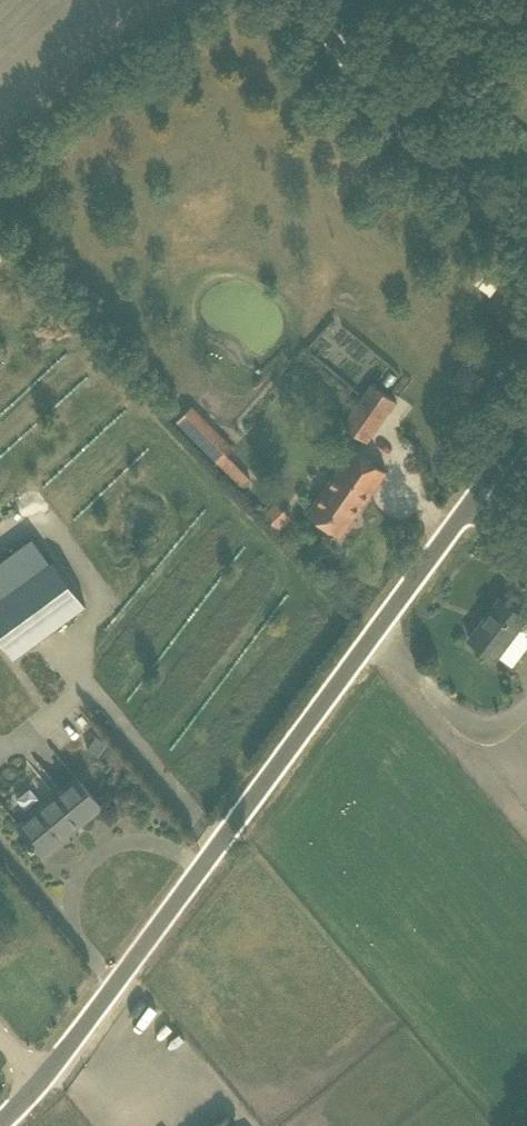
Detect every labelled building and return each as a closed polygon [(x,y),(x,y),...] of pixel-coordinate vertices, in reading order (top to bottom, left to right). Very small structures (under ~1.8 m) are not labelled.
[(468,268),(475,258),(463,249),(456,259),(468,268)] [(372,383),(343,423),(367,441),(397,399),(372,383)] [(193,405),(177,420),(243,487),(252,478),(227,453),(234,446),(193,405)] [(311,514),(341,535),(386,470),(356,449),(311,514)] [(266,513),(281,527),(291,517),(277,503),(266,513)] [(87,606),(53,560),(0,599),(0,638),(15,658),(87,606)] [(496,659),(526,618),(500,598),(469,638),(496,659)] [(89,749),(99,757),(109,744),(98,736),(89,749)] [(78,826),(102,806),(76,776),(19,824),(34,842),(31,844),(34,848),(37,846),(44,854),(45,853),(44,852),(77,824),(78,826)]
